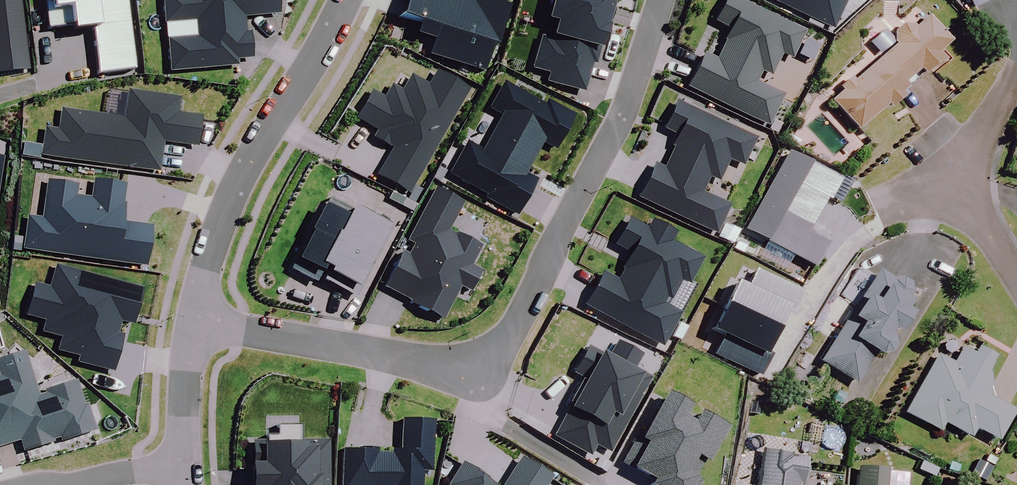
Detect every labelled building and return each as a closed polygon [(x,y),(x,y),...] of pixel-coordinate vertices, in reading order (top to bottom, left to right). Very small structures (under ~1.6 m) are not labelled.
[(19,0),(0,0),(0,74),(28,70),(19,0)] [(133,69),(125,0),(45,0),(48,28),(72,25),(73,30),(94,27),(99,72),(133,69)] [(171,70),(236,65),(236,59),(251,58),(249,32),(245,32),(244,17),(278,14),(277,0),(163,0),(164,23),(167,23),(171,70)] [(504,0),(407,0),(403,15),(420,20),(417,33),(435,38),(430,56),(483,72),(491,44),(496,45),(507,8),(502,6),(504,0)] [(611,0),(552,0),(547,20),(556,22),(552,39),(542,36),(533,68),(550,73),(547,82),(583,92),(591,63),(594,64),(598,48),(600,49),(606,27),(604,26),(606,21),(609,22),(613,6),(610,5),(611,0)] [(768,125),(782,95),(756,82),(761,71),(770,75),(781,53),(791,58),(804,32),(738,0),(726,0),(715,22),(732,30),(717,60),(704,54),(688,87),(768,125)] [(832,29),(846,0),(773,0),(832,29)] [(973,8),(990,0),(969,0),(973,8)] [(944,61),(937,54),(949,43),(951,42),(929,16),(927,17),(915,28),(912,25),(903,25),(895,32),(893,42),(895,44),(854,80),(851,78),(840,88),(842,90),(830,100),(856,131),(885,106),(888,109),(902,98),(900,96),(908,89),(903,83),(919,70),(924,75),(932,68),(934,70),(944,61)] [(378,175),(409,193),(468,89),(436,71),(428,86),(411,76),(401,92),(392,86),(384,99),(371,91),(356,118),(377,130),(374,137),(393,148),(378,175)] [(544,106),(503,83),(489,108),(503,116),(483,152),(467,143),(450,173),(487,194),(486,196),(517,214),(536,181),(524,174),(542,142),(555,149),(573,117),(546,102),(544,106)] [(44,129),(41,155),(158,171),(162,141),(196,146),(200,116),(177,113),(179,98),(128,91),(124,118),(60,109),(57,130),(44,129)] [(654,164),(639,197),(715,233),(728,206),(701,193),(709,177),(718,181),(729,159),(742,166),(755,138),(677,102),(664,128),(677,134),(672,146),(675,147),(664,169),(654,164)] [(41,146),(23,144),(21,156),(39,159),(41,146)] [(840,181),(789,153),(745,230),(814,268),(827,244),(807,233),(826,199),(829,200),(840,181)] [(26,217),(22,248),(146,265),(151,226),(122,223),(124,204),(122,203),(124,185),(93,180),(91,198),(75,196),(76,185),(47,181),(42,219),(26,217)] [(462,202),(435,188),(407,240),(415,244),(408,256),(402,253),(385,286),(411,300),(410,303),(442,319),(459,285),(470,291),(480,272),(469,267),(480,247),(448,230),(462,202)] [(348,219),(323,206),(290,269),(315,282),(318,277),(355,297),(391,228),(353,209),(348,219)] [(647,228),(630,219),(615,246),(630,254),(616,280),(603,273),(585,304),(661,346),(692,290),(687,287),(702,259),(671,242),(675,234),(651,221),(647,228)] [(141,289),(55,266),(49,288),(34,284),(26,314),(45,319),(42,332),(61,338),(58,350),(79,356),(77,362),(113,371),(123,335),(116,333),(120,321),(131,324),(141,289)] [(888,330),(896,334),(909,313),(901,308),(911,292),(876,270),(819,365),(854,386),(874,351),(884,350),(890,342),(886,334),(888,330)] [(747,289),(736,284),(714,332),(723,336),(714,355),(761,376),(770,356),(766,354),(787,311),(791,313),(801,292),(756,271),(747,289)] [(594,447),(608,454),(651,378),(634,368),(641,355),(617,342),(608,358),(588,348),(574,373),(586,379),(553,437),(589,456),(594,447)] [(956,358),(936,356),(905,413),(938,432),(943,424),(969,438),(974,429),(995,441),(1012,412),(982,396),(992,379),(983,375),(992,359),(964,344),(956,358)] [(20,440),(24,452),(93,431),(78,381),(36,394),(23,353),(0,360),(0,446),(20,440)] [(622,463),(653,480),(651,484),(699,484),(729,430),(699,413),(693,424),(683,419),(690,407),(666,394),(643,436),(639,434),(622,463)] [(432,421),(402,420),(401,453),(343,451),(342,484),(420,484),(421,470),(430,471),(432,421)] [(252,442),(252,466),(251,466),(251,484),(328,484),(328,441),(299,441),(299,427),(278,427),(278,437),(267,437),(267,442),(252,442)] [(995,460),(982,452),(969,475),(982,483),(995,460)] [(762,453),(758,484),(801,484),(805,458),(762,453)] [(551,478),(520,459),(504,484),(547,484),(551,478)] [(462,464),(449,484),(497,484),(462,464)] [(859,466),(857,484),(885,484),(886,468),(859,466)]
